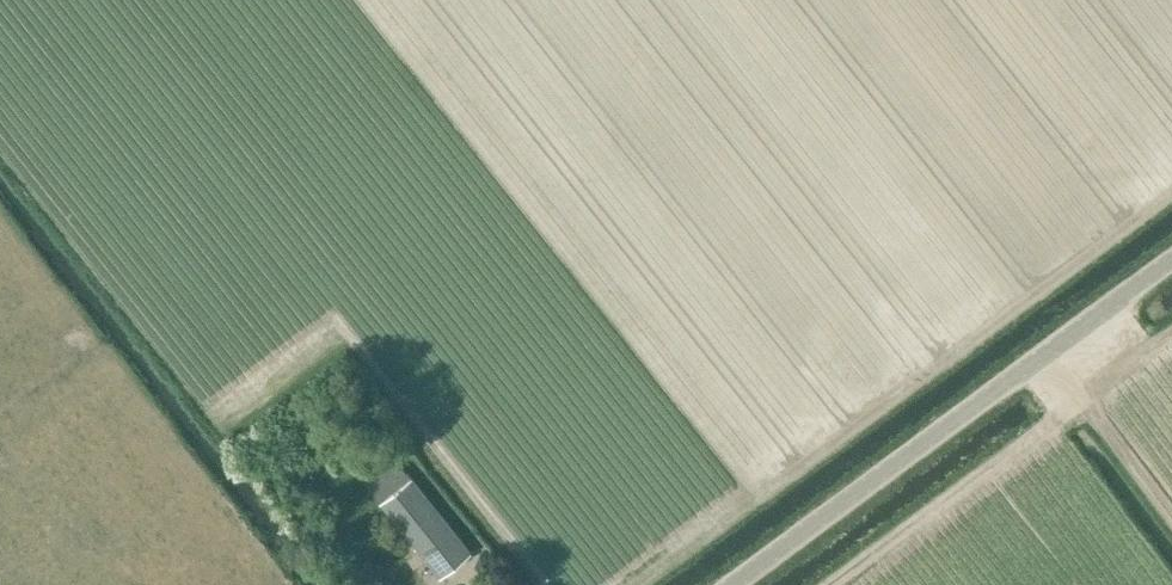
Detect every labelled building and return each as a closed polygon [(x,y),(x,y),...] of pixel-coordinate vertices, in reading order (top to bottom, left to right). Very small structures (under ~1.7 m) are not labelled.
[(393,455),(363,479),(381,501),(411,477),(393,455)] [(318,468),(312,460),(303,466),(308,475),(318,468)] [(412,476),(379,502),(439,577),(472,552),(412,476)] [(369,561),(360,580),(371,584),(373,584),(381,566),(369,561)]
